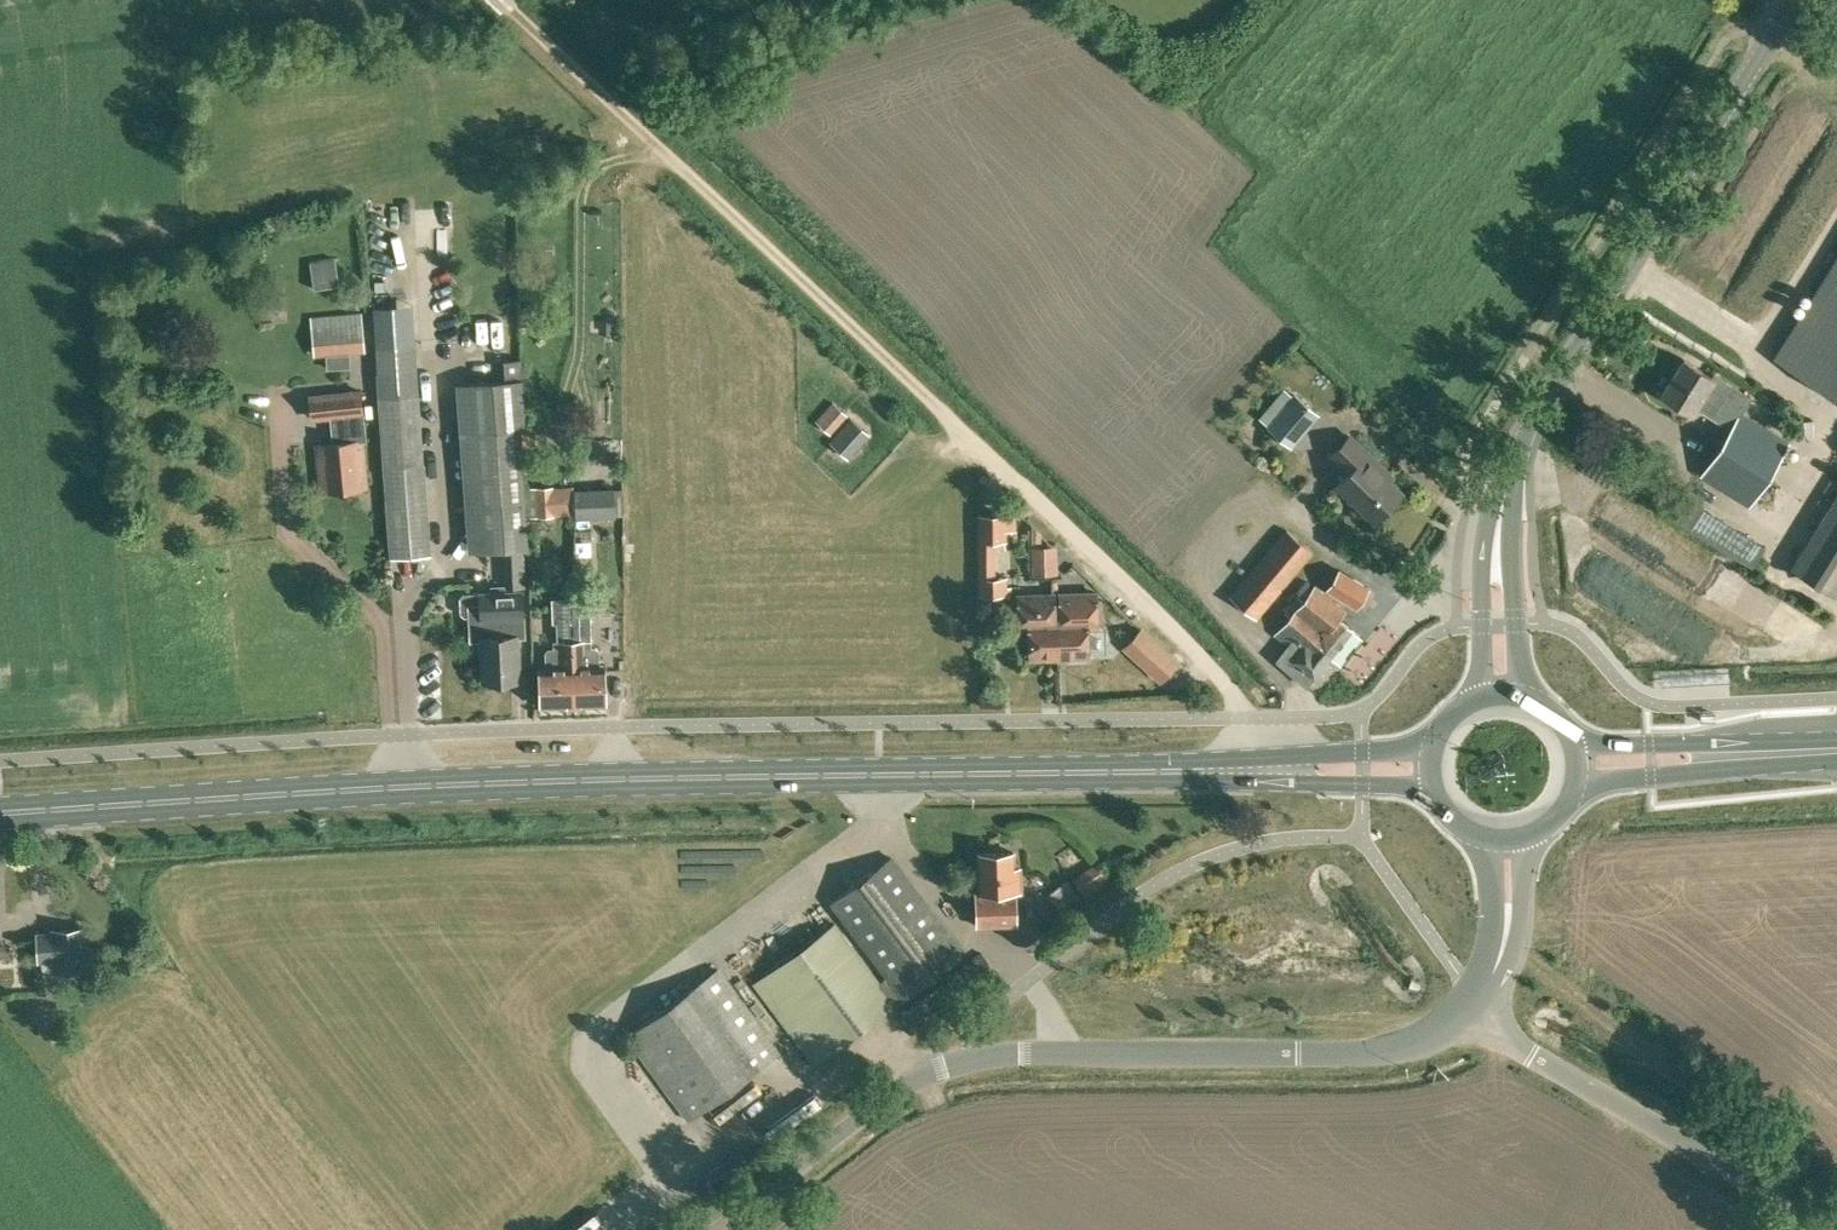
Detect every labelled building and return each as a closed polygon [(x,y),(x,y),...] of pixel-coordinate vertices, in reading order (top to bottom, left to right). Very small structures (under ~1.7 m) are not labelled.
[(379,229),(381,245),(408,243),(407,227),(379,229)] [(1836,395),(1836,256),(1774,356),(1836,395)] [(314,289),(340,284),(335,258),(310,262),(314,289)] [(361,311),(310,315),(313,356),(366,351),(361,311)] [(621,333),(621,319),(606,319),(606,333),(621,333)] [(390,558),(431,555),(419,389),(416,343),(376,346),(378,392),(390,558)] [(523,476),(520,430),(527,429),(521,357),(503,358),(505,377),(456,382),(460,431),(464,482),(466,481),(471,552),(530,548),(524,475),(523,476)] [(1712,376),(1682,357),(1660,392),(1693,412),(1696,407),(1729,428),(1700,475),(1749,506),(1789,442),(1741,412),(1751,396),(1714,373),(1712,376)] [(1293,395),(1283,387),(1258,418),(1267,425),(1266,426),(1291,448),(1320,414),(1295,393),(1293,395)] [(367,440),(362,388),(309,394),(311,419),(330,418),(332,443),(316,445),(320,491),(367,486),(363,440),(367,440)] [(848,459),(870,434),(851,417),(829,442),(848,459)] [(1374,521),(1402,493),(1381,473),(1385,470),(1349,435),(1329,455),(1347,472),(1335,484),(1374,521)] [(573,485),(551,486),(553,515),(574,514),(573,485)] [(614,489),(574,490),(575,518),(622,516),(624,516),(623,496),(614,496),(614,489)] [(1790,567),(1836,597),(1836,492),(1790,567)] [(1755,561),(1769,539),(1702,497),(1687,520),(1755,561)] [(994,576),(994,548),(1005,548),(1005,530),(1016,530),(1016,513),(978,513),(978,595),(1008,595),(1008,576),(994,576)] [(1257,619),(1314,551),(1285,528),(1228,595),(1257,619)] [(1031,575),(1056,575),(1055,545),(1032,546),(1031,575)] [(1356,606),(1368,588),(1339,570),(1327,588),(1356,606)] [(480,639),(518,636),(524,635),(522,590),(506,591),(505,584),(490,585),(490,591),(463,593),(459,596),(459,613),(463,617),(470,616),(471,639),(480,639)] [(1289,615),(1274,634),(1287,645),(1275,660),(1306,685),(1314,676),(1314,677),(1331,656),(1340,665),(1363,638),(1353,629),(1352,629),(1338,617),(1345,608),(1315,584),(1303,599),(1297,595),(1284,611),(1289,615)] [(1058,617),(1059,656),(1069,655),(1069,660),(1085,660),(1085,655),(1088,655),(1087,627),(1097,627),(1096,588),(1059,589),(1060,617),(1058,617)] [(1059,656),(1058,617),(1054,617),(1053,593),(1053,590),(1017,591),(1018,626),(1020,626),(1020,634),(1028,634),(1029,657),(1059,656)] [(545,666),(539,666),(540,706),(574,705),(572,635),(572,621),(572,598),(552,599),(552,620),(556,620),(557,640),(553,640),(553,647),(548,647),(545,651),(545,666)] [(572,621),(572,635),(574,705),(607,704),(606,664),(600,664),(599,651),(595,647),(592,647),(591,640),(591,620),(591,598),(572,598),(572,621)] [(1141,628),(1124,646),(1161,679),(1177,661),(1141,628)] [(518,636),(480,639),(482,681),(520,679),(518,636)] [(1014,867),(1014,851),(977,852),(979,891),(975,892),(977,926),(1016,924),(1015,891),(1021,891),(1020,867),(1014,867)] [(813,1066),(965,952),(892,856),(828,902),(885,977),(880,980),(835,921),(752,983),(813,1066)] [(1111,867),(1086,882),(1093,894),(1118,879),(1111,867)] [(88,970),(86,926),(49,928),(49,930),(35,932),(37,962),(52,962),(52,973),(88,970)] [(962,1002),(999,974),(982,950),(945,978),(962,1002)] [(687,1121),(754,1072),(780,1051),(717,966),(690,986),(625,1035),(687,1121)]
